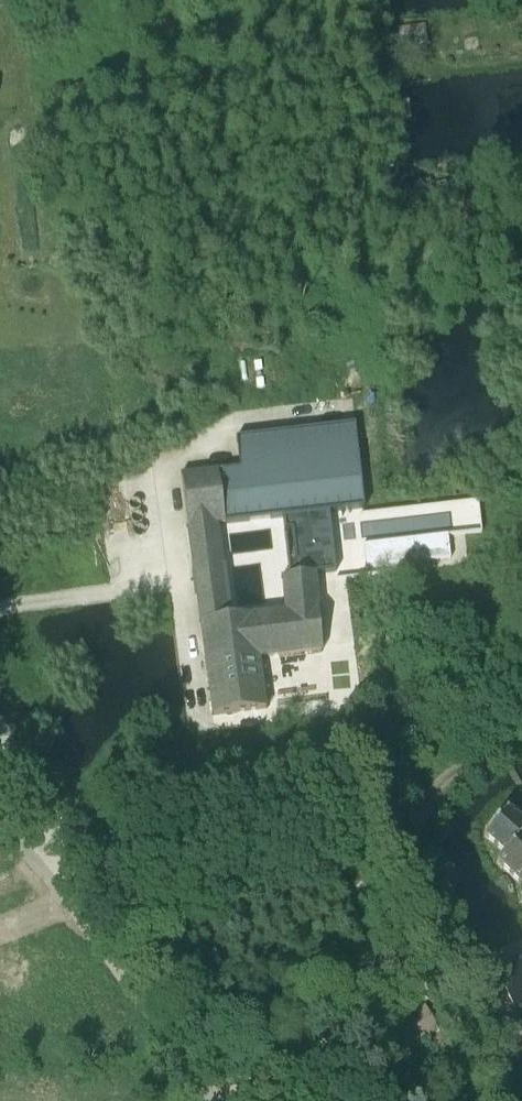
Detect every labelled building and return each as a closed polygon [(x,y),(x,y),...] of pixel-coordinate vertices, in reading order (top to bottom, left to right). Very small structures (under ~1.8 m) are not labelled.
[(305,430),(305,432),(309,462),(314,514),(363,509),(354,425),(305,430)] [(305,432),(236,440),(240,470),(309,462),(305,432)] [(240,470),(220,473),(227,524),(314,514),(309,462),(240,470)] [(227,524),(220,473),(182,477),(195,572),(224,568),(221,547),(230,546),(227,524)] [(314,514),(289,518),(290,530),(316,528),(314,514)] [(316,528),(290,530),(293,556),(319,553),(316,528)] [(413,550),(425,557),(433,543),(421,536),(413,550)] [(224,568),(195,572),(207,666),(259,659),(321,650),(315,575),(261,581),(264,614),(228,619),(223,586),(224,568)] [(207,666),(214,716),(266,708),(259,659),(207,666)] [(521,809),(513,817),(507,812),(485,837),(505,855),(497,863),(521,886),(521,809)] [(521,1023),(521,963),(499,973),(521,1023)]
